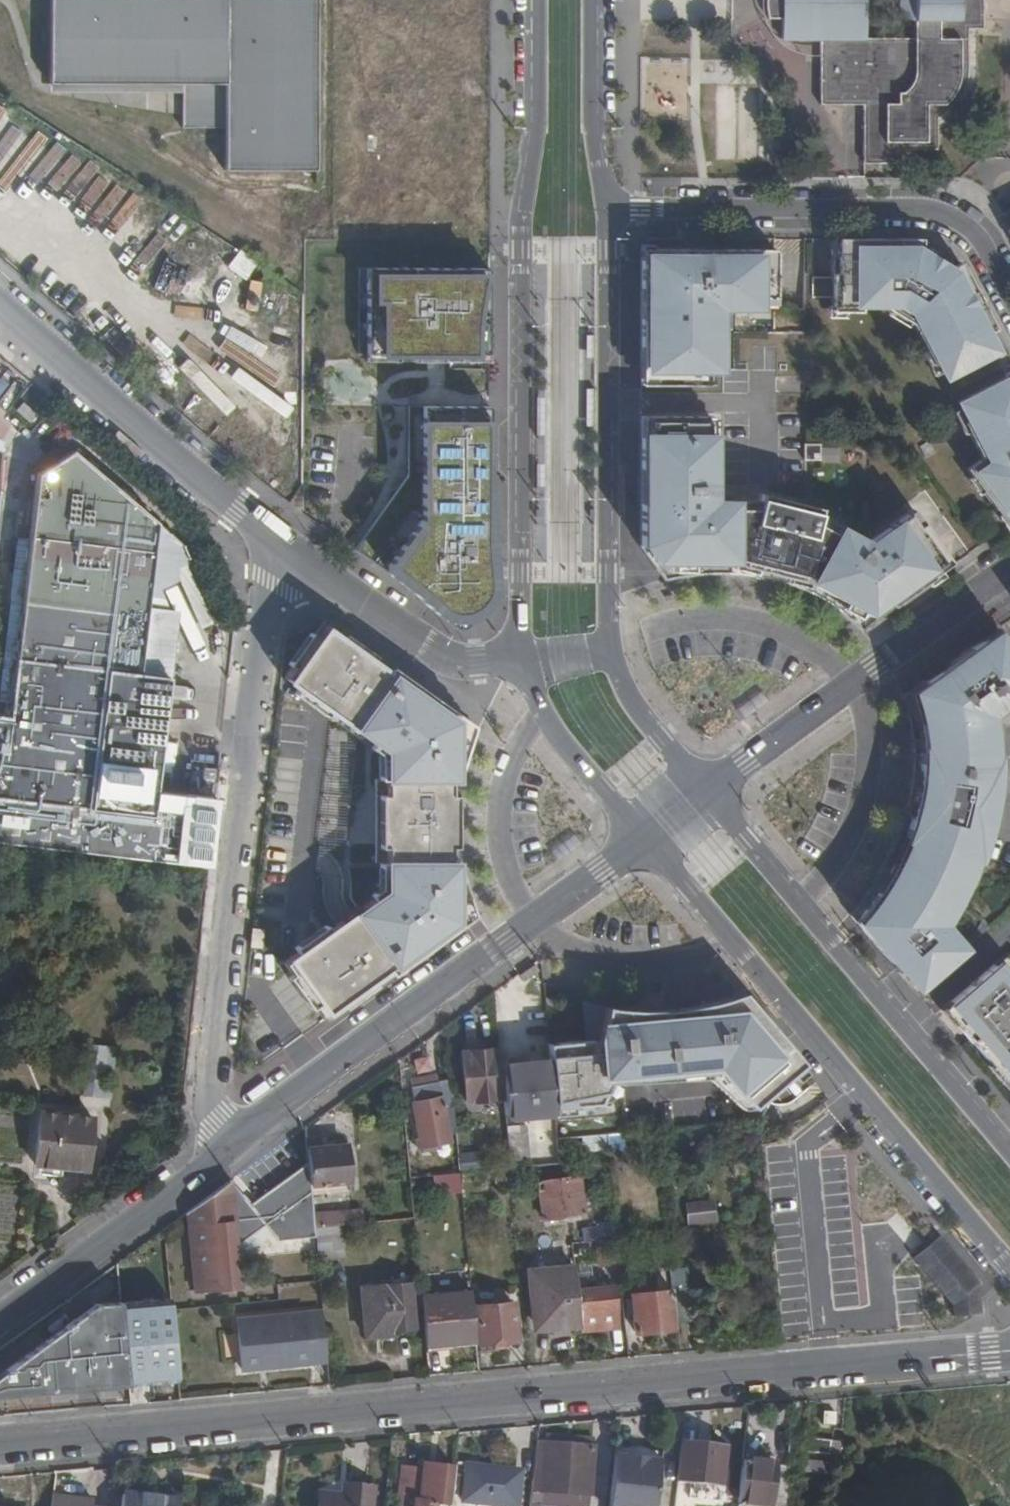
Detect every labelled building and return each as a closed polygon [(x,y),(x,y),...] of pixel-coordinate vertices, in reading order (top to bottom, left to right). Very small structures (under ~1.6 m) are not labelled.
[(51,87),(180,88),(180,128),(225,128),(225,173),(318,173),(319,0),(52,0),(51,87)] [(758,1),(759,13),(778,12),(778,32),(818,32),(819,97),(846,98),(861,98),(861,156),(902,156),(902,149),(899,149),(900,0),(758,0),(758,1)] [(927,0),(900,0),(899,149),(902,149),(903,142),(925,142),(927,25),(927,0)] [(962,95),(967,89),(973,70),(973,23),(976,23),(989,22),(989,0),(927,0),(927,25),(925,142),(938,143),(938,97),(956,97),(962,95)] [(883,304),(913,322),(930,360),(934,358),(942,375),(990,350),(982,333),(991,328),(959,261),(920,236),(832,236),(832,309),(860,309),(860,304),(883,304)] [(756,303),(774,303),(774,244),(653,245),(645,252),(646,376),(706,376),(706,342),(717,342),(717,312),(756,311),(756,303)] [(227,268),(245,278),(255,261),(237,251),(227,268)] [(491,267),(367,266),(367,350),(489,350),(491,267)] [(208,298),(235,308),(245,282),(219,272),(208,298)] [(962,400),(970,418),(966,419),(978,454),(962,465),(1004,523),(1009,518),(1009,378),(962,400)] [(228,389),(228,399),(260,398),(259,388),(228,389)] [(489,404),(410,404),(410,472),(356,549),(466,625),(490,591),(489,404)] [(709,494),(710,416),(645,415),(643,542),(668,579),(705,571),(769,575),(818,593),(868,626),(957,562),(916,506),(871,536),(835,529),(820,520),(709,494)] [(804,459),(838,459),(839,445),(804,445),(804,459)] [(40,471),(27,567),(151,582),(157,520),(72,451),(40,471)] [(88,821),(90,805),(153,812),(156,786),(169,676),(140,672),(151,582),(27,567),(9,713),(0,712),(0,811),(88,821)] [(480,728),(328,623),(289,680),(380,743),(374,897),(284,963),(324,1020),(477,910),(466,881),(458,845),(456,818),(461,781),(469,751),(480,728)] [(1009,705),(1009,647),(993,623),(905,688),(917,770),(879,885),(841,920),(913,998),(967,949),(945,925),(989,828),(990,719),(1009,705)] [(210,865),(216,798),(156,786),(153,812),(90,805),(88,821),(0,811),(0,840),(210,865)] [(939,1011),(1008,1086),(1009,1083),(1009,979),(995,962),(939,1011)] [(553,1046),(553,1057),(558,1104),(596,1103),(605,1083),(697,1078),(739,1112),(796,1066),(735,995),(683,1011),(625,1015),(596,1010),(585,1043),(553,1046)] [(86,1092),(102,1094),(105,1046),(91,1045),(86,1092)] [(469,1098),(507,1095),(503,1062),(502,1045),(464,1048),(469,1098)] [(509,1108),(558,1104),(553,1057),(503,1062),(507,1095),(509,1108)] [(460,1129),(453,1075),(414,1083),(425,1136),(460,1129)] [(35,1148),(88,1154),(92,1117),(39,1111),(35,1148)] [(514,1161),(532,1159),(528,1118),(509,1119),(514,1161)] [(350,1140),(309,1142),(311,1157),(314,1182),(354,1178),(350,1140)] [(86,1169),(88,1154),(35,1148),(33,1164),(86,1169)] [(213,1191),(191,1207),(199,1285),(224,1282),(224,1288),(232,1288),(231,1282),(243,1280),(239,1240),(266,1219),(281,1233),(319,1229),(318,1221),(316,1207),(314,1182),(311,1157),(252,1200),(234,1176),(213,1191)] [(459,1180),(457,1167),(438,1169),(439,1183),(459,1180)] [(587,1173),(546,1176),(550,1213),(590,1210),(587,1173)] [(686,1224),(716,1223),(715,1200),(685,1201),(686,1224)] [(341,1219),(355,1218),(354,1205),(328,1206),(328,1220),(341,1219)] [(328,1220),(328,1206),(316,1207),(318,1221),(328,1220)] [(319,1229),(321,1253),(344,1250),(341,1219),(328,1220),(318,1221),(319,1229)] [(625,1255),(622,1231),(577,1236),(578,1250),(603,1247),(603,1257),(625,1255)] [(980,1286),(938,1237),(913,1259),(951,1305),(952,1316),(982,1315),(980,1286)] [(697,1312),(692,1261),(677,1263),(679,1285),(682,1314),(697,1312)] [(581,1286),(579,1263),(537,1268),(541,1319),(584,1315),(581,1286)] [(416,1305),(427,1304),(426,1292),(424,1274),(414,1275),(413,1271),(363,1274),(368,1325),(418,1322),(416,1305)] [(584,1315),(585,1323),(620,1320),(616,1282),(581,1286),(584,1315)] [(642,1323),(683,1320),(682,1314),(679,1285),(639,1288),(642,1323)] [(427,1304),(432,1346),(448,1345),(448,1339),(460,1338),(481,1336),(476,1288),(426,1292),(427,1304)] [(174,1294),(123,1299),(131,1378),(181,1373),(174,1294)] [(482,1298),(485,1345),(501,1344),(501,1336),(523,1334),(520,1299),(501,1300),(500,1297),(482,1298)] [(123,1299),(99,1303),(0,1372),(0,1390),(131,1378),(123,1299)] [(292,1356),(331,1353),(326,1303),(242,1310),(247,1360),(283,1357),(283,1352),(292,1351),(292,1356)] [(549,1437),(599,1441),(600,1433),(550,1429),(549,1437)] [(844,1436),(809,1432),(807,1447),(842,1450),(844,1436)] [(732,1442),(688,1436),(681,1479),(725,1486),(732,1442)] [(595,1492),(599,1441),(549,1437),(546,1488),(595,1492)] [(621,1444),(614,1505),(625,1505),(631,1459),(645,1462),(646,1455),(665,1457),(666,1450),(621,1444)] [(829,1457),(807,1454),(805,1466),(828,1468),(829,1457)] [(665,1457),(646,1455),(645,1462),(631,1459),(625,1505),(658,1505),(665,1457)] [(744,1460),(738,1505),(745,1505),(746,1503),(764,1505),(772,1505),(777,1464),(744,1460)] [(457,1467),(425,1463),(424,1468),(402,1466),(398,1505),(452,1505),(457,1467)] [(507,1477),(508,1468),(469,1463),(465,1498),(518,1505),(522,1478),(507,1477)] [(805,1467),(777,1464),(772,1505),(800,1505),(805,1467)] [(523,1469),(508,1468),(507,1477),(522,1478),(523,1469)] [(322,1488),(321,1505),(374,1505),(375,1482),(348,1480),(348,1490),(322,1488)] [(127,1486),(125,1505),(181,1505),(182,1493),(127,1486)] [(594,1504),(595,1492),(546,1488),(545,1499),(594,1504)] [(55,1495),(54,1505),(113,1505),(113,1502),(55,1495)]
